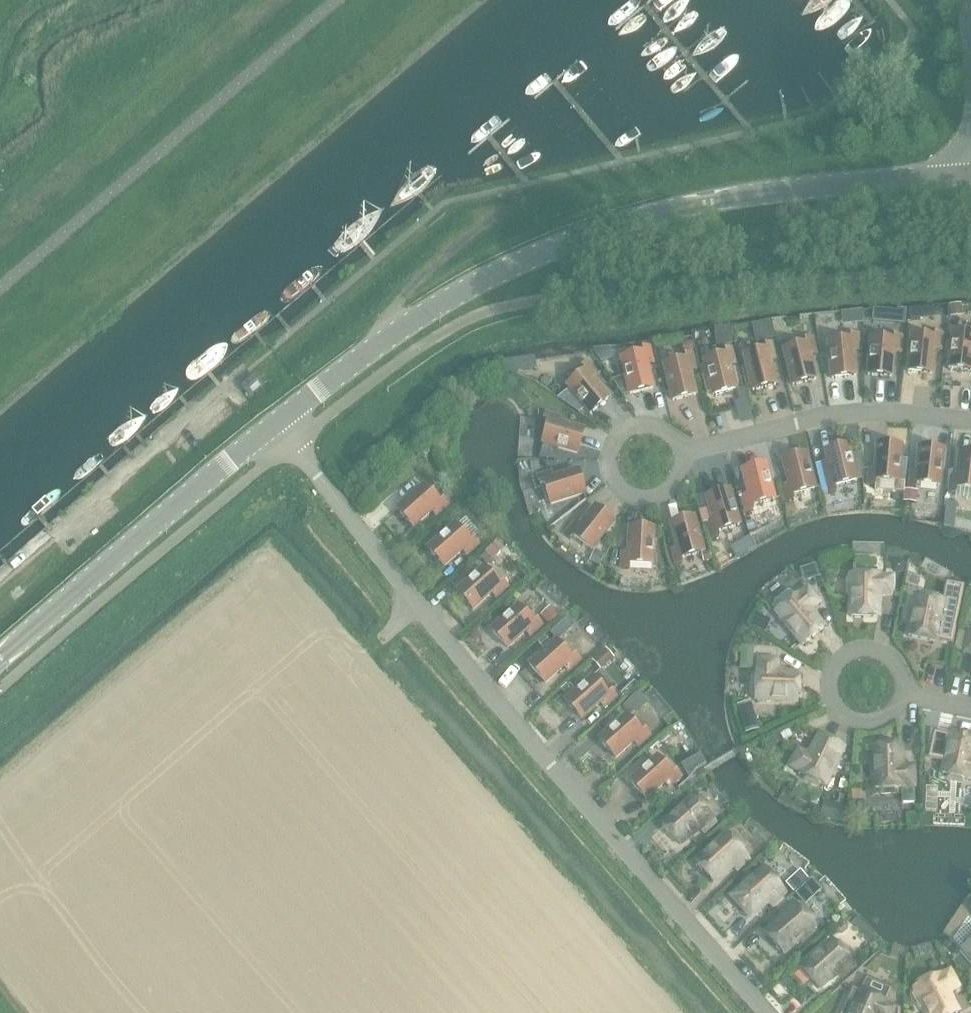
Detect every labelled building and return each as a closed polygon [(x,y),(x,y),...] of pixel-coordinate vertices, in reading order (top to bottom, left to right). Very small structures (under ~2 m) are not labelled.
[(955,306),(950,306),(950,316),(962,315),(961,305),(955,306)] [(933,308),(910,309),(911,320),(933,318),(933,308)] [(890,312),(889,324),(904,325),(905,314),(905,311),(897,311),(896,313),(890,312)] [(862,312),(852,313),(853,325),(863,324),(862,312)] [(768,323),(750,327),(755,345),(773,340),(768,323)] [(935,339),(912,336),(908,371),(932,374),(935,349),(941,350),(943,334),(936,333),(935,339)] [(970,371),(970,335),(953,333),(949,368),(970,371)] [(858,335),(851,336),(852,341),(829,343),(832,378),(856,376),(854,351),(860,351),(858,335)] [(901,352),(903,336),(894,336),(894,341),(871,339),(868,375),(892,377),(895,352),(901,352)] [(793,385),(816,379),(810,355),(816,354),(812,338),(805,340),(807,345),(784,351),(793,385)] [(691,343),(683,345),(685,353),(693,351),(691,343)] [(776,359),(772,344),(766,345),(767,350),(744,356),(753,390),(776,385),(770,361),(776,359)] [(626,377),(612,380),(622,396),(630,394),(653,388),(648,365),(653,363),(651,352),(650,347),(643,349),(643,352),(644,354),(622,360),(626,377)] [(704,361),(713,395),(736,390),(730,366),(736,364),(732,349),(725,350),(727,355),(704,361)] [(605,351),(597,353),(599,361),(608,358),(605,351)] [(692,354),(685,356),(687,361),(664,366),(673,401),(696,395),(690,371),(696,369),(692,354)] [(503,363),(500,373),(505,375),(520,379),(522,373),(523,373),(522,361),(503,363)] [(571,390),(565,395),(575,408),(582,403),(590,413),(609,398),(593,379),(598,376),(588,363),(582,367),(586,372),(568,386),(571,390)] [(249,396),(263,384),(255,376),(242,387),(249,396)] [(544,444),(578,453),(584,430),(560,424),(562,418),(546,414),(545,420),(550,422),(544,444)] [(869,485),(875,486),(876,480),(899,482),(902,447),(878,445),(876,470),(870,469),(869,485)] [(857,481),(849,446),(826,452),(828,462),(822,464),(829,493),(836,491),(835,485),(857,481)] [(940,486),(943,451),(920,448),(917,473),(911,472),(909,488),(916,489),(917,484),(940,486)] [(960,453),(957,477),(951,477),(949,493),(956,493),(957,488),(970,490),(970,454),(960,453)] [(793,495),(815,489),(807,455),(783,461),(790,484),(784,486),(788,502),(794,500),(793,495)] [(752,505),(775,500),(766,465),(743,471),(749,495),(743,496),(747,512),(751,511),(754,510),(752,505)] [(537,477),(539,484),(544,482),(551,504),(585,494),(578,471),(554,478),(553,472),(537,477)] [(398,509),(414,527),(432,511),(436,515),(448,505),(443,500),(440,503),(424,486),(398,509)] [(905,490),(903,502),(915,503),(916,491),(913,491),(905,490)] [(714,521),(708,523),(712,539),(719,537),(718,532),(740,525),(730,491),(707,498),(714,521)] [(793,502),(784,505),(786,514),(796,512),(793,502)] [(947,502),(946,513),(956,515),(957,503),(954,503),(947,502)] [(614,523),(595,508),(580,527),(575,523),(565,536),(571,540),(574,536),(592,550),(614,523)] [(747,512),(744,513),(747,522),(753,521),(751,511),(747,512)] [(677,548),(672,549),(676,565),(683,563),(681,558),(701,553),(704,552),(694,518),(671,524),(677,548)] [(470,542),(455,525),(428,549),(444,567),(463,550),(467,554),(478,544),(474,539),(470,542)] [(654,530),(630,528),(629,553),(623,553),(622,569),(629,569),(629,564),(652,565),(654,530)] [(757,533),(750,536),(751,538),(755,545),(761,542),(757,534),(757,533)] [(495,543),(485,552),(492,560),(502,551),(495,543)] [(704,552),(701,553),(703,563),(711,560),(709,551),(704,552)] [(591,562),(591,563),(592,563),(600,567),(605,556),(596,552),(591,562)] [(904,561),(892,561),(892,567),(898,572),(904,572),(904,561)] [(811,567),(801,572),(804,579),(815,574),(811,567)] [(499,585),(484,568),(458,592),(474,609),(492,593),(496,597),(508,587),(503,582),(499,585)] [(878,595),(891,596),(891,577),(878,577),(878,576),(852,575),(852,580),(848,580),(848,595),(852,595),(852,617),(878,618),(878,595)] [(774,602),(773,606),(777,611),(777,612),(803,645),(824,628),(810,611),(820,603),(808,589),(798,597),(797,596),(796,597),(792,592),(787,591),(774,602)] [(912,599),(909,615),(913,615),(909,637),(935,642),(935,640),(952,643),(960,604),(943,601),(917,595),(916,600),(912,599)] [(492,630),(508,648),(526,631),(530,636),(542,625),(537,620),(533,624),(518,606),(492,630)] [(551,614),(544,620),(549,626),(556,620),(551,614)] [(763,617),(759,625),(766,629),(770,621),(763,617)] [(559,625),(550,633),(557,641),(566,633),(559,625)] [(544,636),(537,642),(542,648),(549,642),(544,636)] [(571,658),(556,641),(530,665),(546,683),(564,666),(568,671),(580,660),(575,655),(571,658)] [(744,645),(743,654),(753,654),(753,645),(744,645)] [(602,652),(592,661),(600,670),(611,661),(613,659),(605,650),(602,652)] [(743,654),(741,653),(748,665),(753,661),(753,654),(743,654)] [(756,693),(755,699),(798,701),(799,675),(777,673),(778,661),(759,660),(758,672),(757,672),(757,678),(753,678),(752,693),(756,693)] [(566,701),(582,719),(601,703),(604,707),(616,696),(612,691),(608,695),(593,678),(566,701)] [(638,693),(623,705),(633,717),(647,704),(638,693)] [(753,712),(740,715),(746,733),(758,729),(753,712)] [(600,740),(616,758),(634,741),(638,745),(650,735),(646,730),(642,733),(627,716),(600,740)] [(788,729),(780,733),(784,740),(792,736),(788,729)] [(929,759),(945,762),(942,774),(948,775),(947,779),(962,782),(963,778),(968,779),(969,778),(970,779),(970,737),(951,733),(950,737),(934,734),(929,759)] [(777,734),(768,739),(773,746),(781,742),(777,734)] [(820,783),(825,785),(844,747),(820,736),(810,756),(799,750),(790,767),(802,772),(801,773),(806,776),(805,780),(818,786),(820,783)] [(900,746),(874,747),(875,789),(881,789),(881,793),(896,793),(896,789),(902,788),(902,802),(915,802),(914,787),(915,787),(914,767),(901,767),(900,746)] [(657,758),(631,781),(647,799),(665,782),(669,787),(681,777),(676,771),(672,775),(657,758)] [(716,822),(708,812),(711,810),(701,798),(698,801),(694,797),(663,825),(680,845),(699,828),(704,833),(716,822)] [(863,801),(851,802),(851,815),(864,814),(863,801)] [(727,834),(696,862),(714,882),(732,865),(737,870),(750,859),(741,850),(744,847),(734,836),(731,838),(727,834)] [(764,869),(733,897),(750,916),(765,903),(772,910),(788,895),(782,888),(764,869)] [(800,872),(786,884),(793,892),(807,880),(800,872)] [(781,921),(766,934),(783,954),(800,939),(802,942),(814,932),(811,929),(815,926),(811,922),(814,919),(804,908),(801,910),(797,906),(791,900),(775,914),(781,921)] [(835,925),(834,930),(838,935),(843,935),(847,932),(848,926),(844,922),(839,921),(835,925)] [(838,972),(843,977),(855,966),(847,957),(850,954),(840,943),(837,945),(833,941),(802,969),(819,989),(838,972)] [(918,982),(920,986),(915,988),(917,992),(914,994),(921,1008),(924,1006),(928,1012),(958,1012),(948,993),(959,987),(950,971),(939,977),(938,976),(933,978),(931,975),(918,982)] [(840,1012),(898,1012),(898,1010),(896,1009),(884,1003),(885,1002),(891,989),(867,978),(861,991),(861,992),(851,988),(840,1012)]
